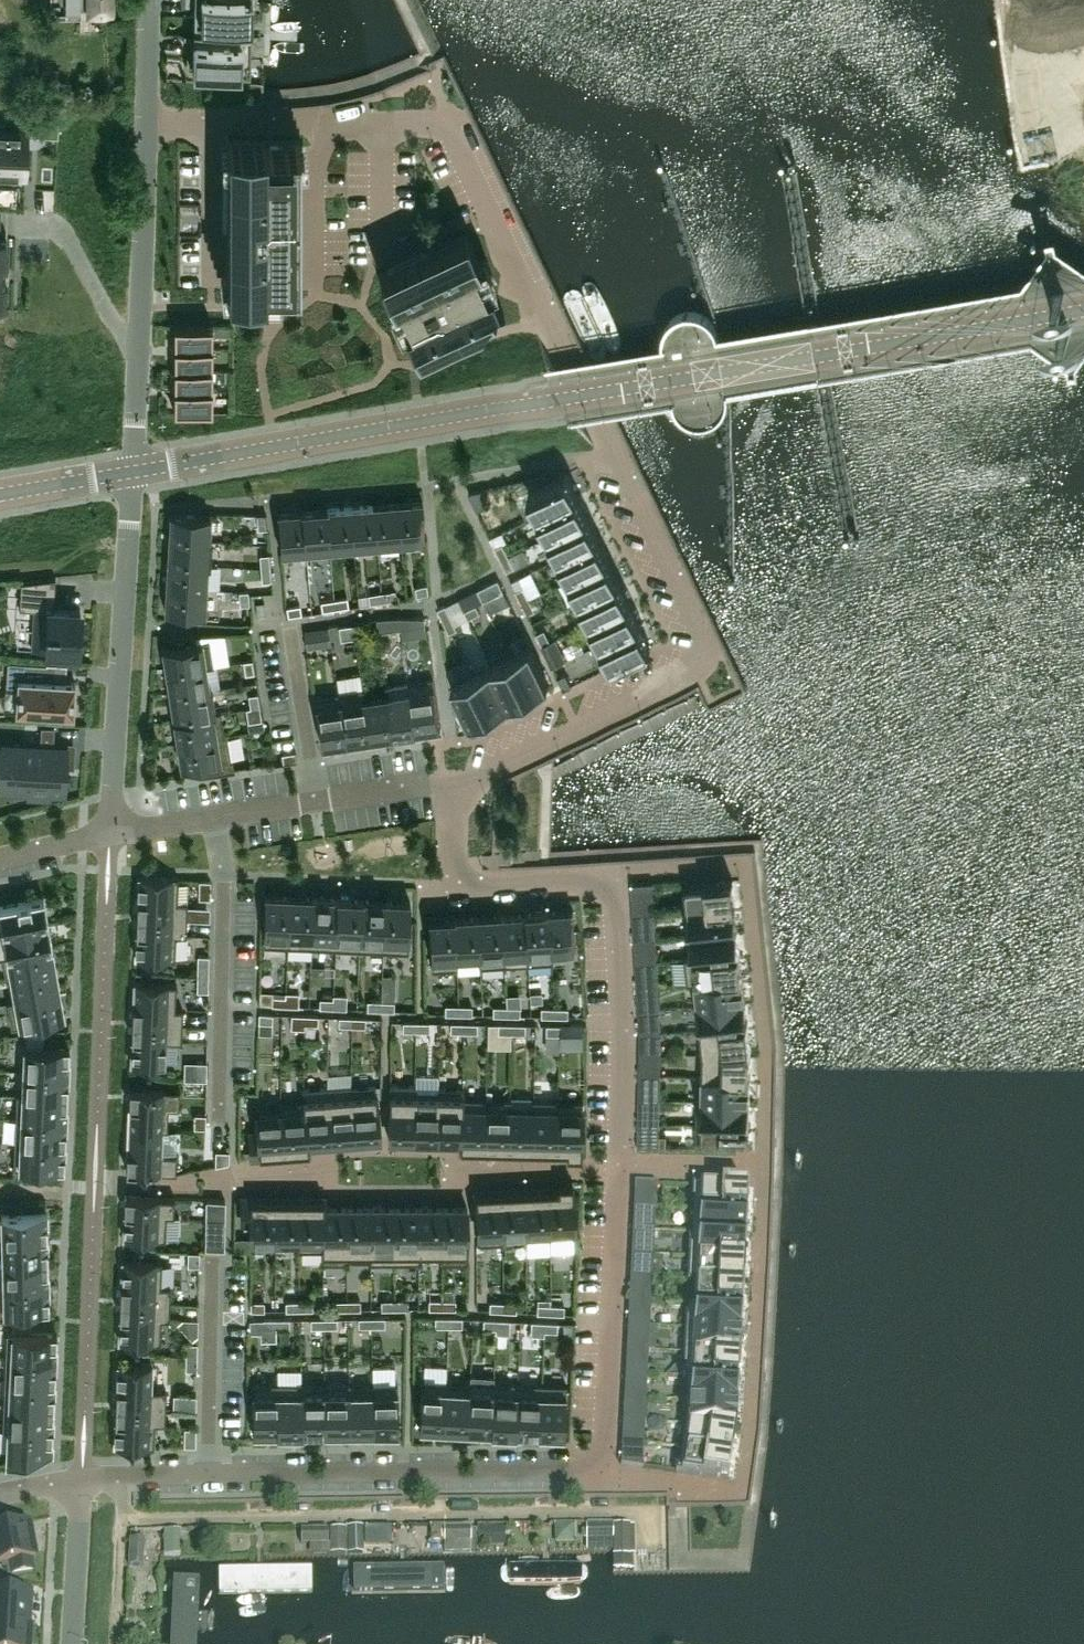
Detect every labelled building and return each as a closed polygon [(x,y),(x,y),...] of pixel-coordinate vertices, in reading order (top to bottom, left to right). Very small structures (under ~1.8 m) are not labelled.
[(65,10),(80,10),(80,0),(66,0),(65,10)] [(110,0),(92,0),(92,11),(110,11),(110,0)] [(194,24),(200,24),(251,26),(252,4),(243,4),(243,0),(194,0),(194,24)] [(193,33),(192,73),(241,74),(241,58),(250,58),(251,35),(193,33)] [(46,124),(45,140),(58,140),(59,124),(46,124)] [(16,180),(16,175),(18,176),(19,150),(25,150),(25,132),(0,131),(0,180),(16,180)] [(298,144),(277,144),(264,144),(264,139),(226,139),(226,142),(226,155),(226,184),(226,198),(226,230),(226,273),(226,286),(226,289),(263,289),(263,284),(277,284),(278,284),(298,284),(298,160),(298,147),(298,144)] [(477,257),(466,232),(450,240),(423,252),(413,257),(391,267),(379,273),(393,302),(394,302),(398,299),(409,323),(405,325),(404,326),(418,354),(427,350),(432,348),(457,336),(462,333),(504,313),(491,285),(490,284),(485,287),(473,263),(479,261),(479,260),(477,257)] [(1034,279),(1046,349),(1083,342),(1083,270),(1034,279)] [(663,346),(672,394),(674,409),(678,417),(685,424),(693,429),(702,430),(712,429),(720,425),(726,418),(731,409),(732,400),(720,338),(716,329),(710,321),(702,317),(692,315),(683,316),(674,320),(668,327),(664,336),(663,346)] [(174,347),(212,347),(212,325),(174,325),(174,347)] [(212,347),(174,347),(174,369),(212,369),(212,347)] [(212,369),(174,369),(174,391),(212,391),(212,369)] [(221,369),(221,380),(230,380),(230,369),(221,369)] [(174,391),(174,412),(212,413),(212,391),(174,391)] [(529,490),(539,512),(577,494),(567,472),(529,490)] [(482,489),(468,492),(477,510),(489,504),(482,489)] [(550,534),(588,515),(577,494),(539,512),(550,534)] [(397,501),(401,541),(426,539),(422,499),(397,501)] [(374,503),(377,543),(401,541),(397,501),(374,503)] [(350,506),(353,545),(377,543),(374,503),(350,506)] [(326,508),(330,547),(353,545),(350,506),(326,508)] [(302,510),(306,550),(330,547),(326,508),(302,510)] [(306,550),(302,510),(277,512),(281,552),(306,550)] [(258,528),(267,527),(266,513),(256,512),(258,528)] [(170,513),(169,538),(172,538),(172,537),(209,539),(210,515),(170,513)] [(560,556),(598,537),(588,515),(550,534),(560,556)] [(212,539),(209,539),(172,537),(172,538),(169,538),(168,560),(171,560),(171,561),(208,563),(207,565),(210,565),(212,539)] [(571,577),(609,559),(598,537),(560,556),(571,577)] [(501,558),(509,555),(503,543),(495,546),(501,558)] [(260,553),(261,567),(270,566),(268,553),(260,553)] [(514,567),(509,555),(501,558),(507,570),(514,567)] [(582,599),(620,581),(609,559),(571,577),(582,599)] [(166,585),(206,587),(207,565),(208,563),(171,561),(171,560),(168,560),(166,585)] [(271,579),(270,566),(261,567),(262,580),(271,579)] [(54,607),(55,577),(21,581),(19,607),(34,608),(32,648),(78,651),(80,609),(54,607)] [(592,621),(630,602),(620,581),(582,599),(592,621)] [(416,594),(429,592),(428,584),(415,586),(416,594)] [(492,596),(486,584),(478,588),(484,600),(492,596)] [(204,613),(206,587),(166,585),(164,610),(204,613)] [(522,601),(530,597),(524,585),(516,589),(522,601)] [(381,591),(383,600),(396,597),(395,589),(381,591)] [(240,604),(249,603),(248,590),(239,590),(240,604)] [(383,600),(381,591),(368,593),(369,602),(383,600)] [(334,598),(335,607),(348,605),(347,596),(334,598)] [(536,609),(530,597),(522,601),(528,613),(536,609)] [(335,607),(334,598),(320,600),(322,609),(335,607)] [(603,643),(641,624),(630,602),(592,621),(602,641),(603,643)] [(301,612),(300,604),(287,606),(288,614),(301,612)] [(444,620),(452,616),(446,604),(438,608),(444,620)] [(468,617),(480,611),(477,604),(464,609),(468,617)] [(376,617),(375,617),(377,630),(401,627),(399,616),(397,616),(376,617)] [(425,617),(399,616),(401,627),(426,623),(425,617)] [(458,628),(452,616),(444,620),(449,632),(458,628)] [(365,621),(352,623),(353,632),(366,630),(365,621)] [(354,636),(353,632),(352,623),(338,625),(340,638),(354,636)] [(651,646),(641,624),(603,643),(602,641),(592,646),(603,669),(651,646)] [(307,644),(330,640),(327,625),(304,629),(307,644)] [(545,649),(557,643),(549,626),(537,632),(545,649)] [(169,635),(171,645),(162,647),(166,671),(205,665),(206,667),(214,665),(210,640),(209,638),(197,640),(196,637),(196,634),(169,635)] [(565,660),(557,643),(545,649),(553,666),(565,660)] [(531,645),(511,655),(530,693),(549,684),(531,645)] [(492,665),(510,703),(530,693),(511,655),(492,665)] [(245,673),(254,672),(252,658),(243,660),(245,673)] [(16,710),(73,713),(75,680),(45,679),(46,663),(8,661),(6,687),(17,688),(16,710)] [(166,671),(170,695),(212,688),(209,688),(206,667),(205,665),(166,671)] [(472,674),(490,712),(510,703),(492,665),(472,674)] [(564,689),(572,685),(566,672),(558,676),(564,689)] [(490,712),(472,674),(450,685),(453,709),(462,705),(471,722),(490,712)] [(409,680),(417,729),(442,725),(434,676),(409,680)] [(386,684),(393,733),(417,729),(409,680),(386,684)] [(362,687),(370,737),(393,733),(386,684),(384,684),(386,694),(365,698),(363,687),(362,687)] [(339,691),(346,741),(370,737),(362,687),(339,691)] [(173,718),(216,712),(212,688),(170,695),(170,696),(173,695),(176,717),(173,718)] [(346,741),(339,691),(313,695),(322,745),(346,741)] [(250,706),(259,705),(257,692),(248,693),(250,706)] [(259,705),(250,706),(246,707),(248,721),(261,719),(259,705)] [(173,719),(177,742),(227,734),(226,733),(224,734),(220,711),(216,712),(173,718),(173,719)] [(64,748),(53,747),(54,726),(41,725),(40,746),(5,744),(3,786),(27,787),(27,793),(50,794),(51,789),(62,789),(64,748)] [(227,734),(177,742),(181,767),(203,764),(205,773),(203,773),(203,775),(235,770),(234,769),(234,768),(232,768),(227,734)] [(282,752),(283,762),(297,760),(296,750),(282,752)] [(138,877),(137,916),(186,918),(187,902),(177,901),(178,877),(158,876),(158,874),(154,874),(154,876),(138,875),(138,877)] [(199,879),(199,897),(210,897),(210,879),(199,879)] [(685,885),(688,909),(736,904),(733,879),(685,885)] [(653,891),(653,881),(630,883),(631,892),(653,891)] [(288,945),(290,895),(265,894),(263,944),(288,945)] [(312,946),(314,896),(290,895),(288,945),(312,946)] [(335,947),(338,897),(314,896),(312,946),(335,947)] [(44,897),(0,904),(0,930),(48,921),(44,897)] [(359,949),(361,898),(338,897),(335,947),(359,949)] [(383,950),(385,899),(361,898),(359,949),(383,950)] [(408,951),(410,900),(385,899),(383,950),(408,951)] [(688,909),(690,933),(738,928),(736,904),(688,909)] [(551,951),(552,951),(576,949),(573,910),(549,911),(551,951)] [(551,951),(549,911),(525,913),(527,952),(526,952),(527,963),(553,961),(552,951),(551,951)] [(503,954),(505,954),(526,952),(527,952),(525,913),(501,914),(503,954)] [(503,954),(501,914),(477,916),(480,955),(478,956),(479,966),(505,964),(505,954),(503,954)] [(186,935),(186,918),(137,916),(135,957),(150,958),(150,960),(154,960),(154,958),(174,959),(175,935),(186,935)] [(456,957),(457,957),(478,956),(480,955),(477,916),(453,917),(456,957)] [(456,957),(453,917),(428,919),(431,969),(458,967),(457,957),(456,957)] [(51,946),(52,946),(48,921),(0,930),(0,955),(1,955),(2,955),(51,946)] [(693,956),(693,957),(740,952),(738,928),(690,933),(693,956)] [(644,930),(645,945),(656,945),(655,929),(644,930)] [(645,945),(644,930),(633,931),(634,946),(645,945)] [(6,977),(55,968),(51,946),(2,955),(6,977)] [(740,952),(693,957),(693,956),(685,957),(688,983),(696,982),(696,981),(743,975),(740,952)] [(198,954),(197,972),(208,972),(209,954),(198,954)] [(7,1001),(59,992),(55,968),(6,977),(6,978),(11,978),(15,999),(7,1000),(7,1001)] [(208,990),(208,972),(197,972),(197,990),(208,990)] [(696,982),(698,1004),(746,999),(743,975),(696,981),(696,982)] [(636,978),(637,994),(648,993),(647,977),(636,978)] [(647,977),(648,993),(659,992),(659,985),(658,977),(647,977)] [(134,982),(132,1022),(182,1025),(183,1008),(175,1008),(176,983),(153,982),(153,980),(149,980),(149,982),(134,982)] [(64,1017),(59,992),(7,1001),(11,1026),(25,1023),(25,1033),(44,1034),(45,1020),(64,1017)] [(285,1004),(285,996),(272,995),(272,1004),(285,1004)] [(298,1005),(299,996),(285,996),(285,1004),(298,1005)] [(333,1007),(333,998),(320,997),(319,1006),(333,1007)] [(346,1007),(346,998),(333,998),(333,1007),(346,1007)] [(380,1009),(380,1000),(367,999),(367,1008),(380,1009)] [(698,1004),(701,1028),(749,1023),(746,999),(698,1004)] [(394,1009),(394,1000),(380,1000),(380,1009),(394,1009)] [(458,1013),(458,1004),(445,1004),(445,1013),(458,1013)] [(472,1013),(472,1004),(458,1004),(458,1013),(472,1013)] [(506,1014),(506,1005),(493,1005),(493,1014),(506,1014)] [(520,1014),(520,1006),(506,1005),(506,1014),(520,1014)] [(554,1015),(554,1007),(541,1006),(541,1015),(554,1015)] [(567,1016),(568,1007),(554,1007),(554,1015),(567,1016)] [(258,1021),(272,1022),(272,1013),(259,1012),(258,1021)] [(304,1027),(305,1027),(305,1023),(304,1023),(305,1014),(291,1013),(291,1026),(304,1027)] [(318,1014),(305,1014),(304,1023),(305,1023),(317,1023),(318,1014)] [(338,1024),(352,1025),(352,1016),(339,1015),(338,1024)] [(365,1016),(352,1016),(352,1025),(365,1025),(365,1016)] [(416,1030),(416,1020),(403,1020),(402,1029),(416,1030)] [(416,1020),(416,1030),(429,1030),(429,1021),(416,1020)] [(464,1031),(464,1021),(450,1021),(450,1030),(464,1031)] [(464,1021),(464,1031),(477,1031),(477,1022),(464,1021)] [(181,1041),(182,1025),(132,1022),(130,1063),(146,1064),(145,1066),(149,1066),(149,1064),(165,1065),(166,1040),(181,1041)] [(511,1032),(511,1022),(498,1022),(498,1031),(511,1032)] [(511,1022),(511,1032),(524,1032),(525,1023),(511,1022)] [(559,1033),(559,1024),(546,1023),(546,1032),(559,1033)] [(701,1028),(703,1052),(752,1050),(749,1023),(701,1028)] [(559,1024),(559,1033),(572,1033),(572,1024),(559,1024)] [(650,1040),(650,1024),(639,1024),(639,1040),(650,1040)] [(661,1024),(650,1024),(650,1040),(662,1039),(661,1024)] [(68,1071),(69,1046),(44,1045),(44,1034),(25,1033),(25,1044),(24,1044),(23,1069),(68,1071)] [(703,1075),(751,1076),(752,1050),(703,1052),(703,1075)] [(195,1061),(195,1079),(206,1079),(206,1061),(195,1061)] [(639,1082),(650,1082),(650,1067),(639,1066),(639,1082)] [(650,1082),(661,1082),(661,1074),(661,1067),(650,1067),(650,1082)] [(67,1095),(68,1071),(23,1069),(22,1092),(17,1092),(17,1093),(67,1095)] [(702,1099),(750,1100),(751,1076),(703,1075),(702,1098),(702,1099)] [(414,1138),(414,1094),(415,1089),(415,1083),(390,1083),(388,1138),(414,1138)] [(331,1140),(355,1138),(352,1099),(351,1087),(352,1086),(352,1084),(351,1084),(327,1086),(331,1140)] [(355,1138),(380,1136),(376,1085),(352,1086),(351,1087),(352,1099),(355,1138)] [(308,1142),(331,1140),(327,1086),(303,1088),(302,1088),(303,1100),(304,1100),(304,1103),(305,1111),(307,1142),(308,1142)] [(462,1087),(438,1087),(437,1087),(437,1089),(438,1089),(437,1139),(460,1139),(461,1139),(462,1108),(462,1097),(463,1097),(463,1095),(463,1087),(462,1087)] [(129,1088),(128,1129),(162,1130),(162,1129),(167,1130),(168,1107),(178,1108),(179,1090),(129,1088)] [(415,1089),(414,1094),(414,1138),(437,1139),(438,1089),(437,1089),(415,1089)] [(66,1119),(67,1095),(17,1093),(16,1117),(66,1119)] [(460,1148),(485,1148),(486,1098),(463,1097),(462,1097),(462,1108),(461,1139),(460,1139),(460,1148)] [(486,1098),(485,1148),(509,1149),(510,1109),(510,1098),(486,1098)] [(702,1099),(702,1098),(697,1098),(697,1123),(750,1124),(750,1100),(702,1099)] [(557,1099),(534,1099),(532,1099),(532,1109),(533,1109),(533,1149),(556,1150),(557,1099)] [(566,1155),(581,1155),(582,1100),(557,1099),(556,1150),(566,1150),(566,1155)] [(280,1104),(280,1105),(284,1152),(309,1150),(308,1142),(307,1142),(305,1111),(304,1103),(304,1100),(303,1100),(280,1102),(279,1102),(279,1104),(280,1104)] [(284,1152),(280,1105),(280,1104),(279,1104),(255,1106),(257,1134),(249,1134),(250,1155),(284,1152)] [(510,1109),(509,1149),(533,1149),(533,1109),(532,1109),(510,1109)] [(194,1126),(205,1127),(205,1113),(194,1113),(194,1126)] [(649,1130),(649,1115),(638,1114),(638,1130),(649,1130)] [(649,1115),(649,1130),(660,1130),(660,1115),(649,1115)] [(65,1143),(66,1119),(16,1117),(15,1140),(65,1143)] [(750,1124),(697,1123),(696,1148),(749,1150),(750,1124)] [(126,1169),(176,1172),(176,1154),(161,1153),(162,1130),(128,1129),(126,1169)] [(64,1168),(65,1143),(15,1140),(14,1166),(64,1168)] [(228,1161),(229,1150),(215,1150),(215,1164),(228,1161)] [(657,1182),(635,1182),(634,1192),(657,1193),(657,1182)] [(550,1237),(575,1235),(572,1183),(558,1183),(558,1188),(548,1189),(550,1237)] [(691,1210),(733,1212),(746,1213),(748,1187),(692,1185),(691,1209),(691,1210)] [(548,1189),(524,1190),(527,1238),(530,1238),(550,1237),(548,1189)] [(524,1190),(500,1191),(503,1239),(527,1238),(524,1190)] [(500,1241),(499,1239),(503,1239),(500,1191),(475,1193),(478,1243),(500,1241)] [(125,1195),(123,1237),(138,1238),(138,1240),(142,1240),(142,1238),(165,1239),(166,1215),(174,1215),(175,1197),(125,1195)] [(224,1212),(225,1199),(214,1199),(213,1212),(224,1212)] [(275,1239),(275,1199),(246,1199),(241,1199),(241,1219),(250,1219),(250,1244),(275,1244),(277,1244),(277,1239),(275,1239)] [(299,1199),(275,1199),(275,1239),(277,1239),(298,1239),(299,1239),(299,1199)] [(299,1249),(322,1249),(323,1249),(323,1207),(324,1207),(324,1199),(299,1199),(299,1239),(298,1239),(298,1249),(299,1249)] [(322,1251),(322,1262),(347,1262),(348,1262),(348,1259),(347,1259),(347,1207),(324,1207),(323,1207),(323,1249),(322,1249),(322,1251)] [(371,1207),(347,1207),(347,1259),(348,1259),(353,1259),(369,1259),(371,1259),(371,1207)] [(394,1207),(371,1207),(371,1259),(369,1259),(369,1262),(371,1262),(394,1262),(394,1207)] [(394,1262),(418,1262),(419,1262),(419,1251),(418,1251),(418,1207),(394,1207),(394,1262)] [(442,1207),(418,1207),(418,1251),(419,1251),(441,1251),(442,1251),(442,1207)] [(467,1207),(442,1207),(442,1251),(441,1251),(441,1262),(442,1262),(467,1262),(467,1207)] [(690,1234),(731,1236),(745,1237),(746,1213),(733,1212),(691,1210),(690,1234)] [(1,1213),(2,1238),(47,1237),(46,1212),(1,1213)] [(643,1239),(644,1224),(633,1223),(632,1238),(643,1239)] [(644,1224),(643,1239),(654,1239),(655,1224),(644,1224)] [(745,1237),(731,1236),(690,1234),(688,1258),(730,1260),(744,1260),(745,1237)] [(47,1237),(2,1238),(3,1261),(0,1261),(0,1262),(47,1261),(47,1237)] [(199,1265),(199,1251),(188,1251),(188,1264),(199,1265)] [(122,1259),(120,1300),(170,1302),(170,1285),(160,1285),(161,1261),(141,1260),(141,1258),(137,1258),(137,1260),(122,1259)] [(695,1282),(729,1284),(743,1284),(744,1260),(730,1260),(688,1258),(687,1281),(687,1282),(695,1283),(695,1282)] [(47,1261),(0,1262),(0,1286),(48,1285),(47,1261)] [(641,1286),(641,1271),(630,1271),(630,1286),(641,1286)] [(641,1271),(641,1286),(652,1287),(652,1272),(641,1271)] [(743,1284),(729,1284),(695,1282),(695,1283),(694,1296),(694,1304),(694,1306),(727,1307),(742,1308),(742,1291),(743,1284)] [(48,1285),(0,1286),(0,1311),(13,1311),(12,1320),(32,1321),(32,1310),(48,1310),(48,1285)] [(394,1299),(394,1307),(408,1307),(408,1304),(408,1298),(394,1299)] [(442,1307),(442,1299),(429,1298),(429,1307),(442,1307)] [(347,1299),(333,1299),(334,1308),(347,1308),(347,1299)] [(347,1308),(360,1308),(360,1299),(347,1299),(347,1308)] [(394,1299),(381,1299),(381,1308),(394,1307),(394,1299)] [(442,1299),(442,1307),(455,1308),(455,1299),(442,1299)] [(169,1319),(170,1302),(120,1300),(118,1341),(133,1341),(133,1344),(137,1344),(137,1342),(160,1343),(161,1318),(169,1319)] [(263,1309),(263,1300),(249,1301),(250,1309),(263,1309)] [(299,1300),(286,1300),(286,1309),(299,1309),(299,1300)] [(299,1309),(312,1309),(312,1300),(299,1300),(299,1309)] [(503,1310),(503,1301),(490,1300),(489,1309),(503,1310)] [(503,1301),(503,1310),(516,1310),(516,1302),(503,1301)] [(551,1312),(551,1303),(538,1303),(537,1311),(551,1312)] [(551,1303),(551,1312),(563,1313),(564,1304),(551,1303)] [(685,1329),(726,1331),(740,1332),(742,1308),(727,1307),(694,1306),(694,1304),(686,1304),(686,1305),(685,1327),(685,1329)] [(371,1316),(358,1316),(358,1325),(371,1325),(371,1316)] [(371,1325),(385,1325),(384,1316),(371,1316),(371,1325)] [(448,1316),(435,1316),(435,1325),(448,1325),(448,1316)] [(448,1325),(462,1325),(462,1316),(448,1316),(448,1325)] [(276,1326),(289,1326),(289,1317),(276,1318),(276,1326)] [(324,1317),(311,1317),(311,1326),(324,1326),(324,1317)] [(324,1326),(337,1326),(337,1317),(324,1317),(324,1326)] [(497,1318),(484,1317),(483,1326),(496,1327),(497,1318)] [(276,1318),(263,1318),(263,1327),(276,1326),(276,1318)] [(496,1327),(509,1327),(510,1319),(497,1318),(496,1327)] [(638,1334),(639,1319),(628,1318),(627,1333),(638,1334)] [(544,1329),(544,1320),(531,1319),(530,1328),(544,1329)] [(639,1319),(638,1334),(649,1335),(650,1319),(639,1319)] [(56,1357),(57,1332),(31,1331),(32,1321),(12,1320),(12,1330),(6,1330),(5,1355),(56,1357)] [(544,1320),(544,1329),(557,1330),(557,1321),(544,1320)] [(740,1332),(726,1331),(685,1329),(684,1353),(725,1355),(739,1356),(740,1332)] [(197,1355),(197,1342),(186,1342),(186,1355),(197,1355)] [(682,1377),(723,1379),(738,1380),(739,1356),(725,1355),(684,1353),(682,1377)] [(55,1381),(56,1357),(5,1355),(4,1379),(55,1381)] [(197,1368),(197,1355),(186,1355),(186,1368),(197,1368)] [(117,1363),(116,1404),(165,1406),(166,1389),(151,1389),(152,1364),(136,1364),(137,1362),(133,1362),(133,1363),(117,1363)] [(636,1382),(637,1367),(636,1367),(626,1366),(625,1381),(636,1382)] [(637,1367),(636,1382),(647,1382),(648,1367),(637,1367)] [(738,1380),(723,1379),(682,1377),(682,1378),(682,1385),(685,1385),(684,1401),(722,1403),(737,1403),(738,1380)] [(54,1405),(55,1381),(4,1379),(3,1403),(54,1405)] [(446,1381),(444,1428),(467,1430),(470,1379),(468,1379),(468,1382),(446,1381)] [(470,1379),(467,1430),(468,1430),(469,1427),(490,1428),(490,1431),(491,1431),(494,1381),(470,1379)] [(349,1431),(349,1380),(325,1381),(325,1428),(348,1428),(348,1431),(349,1431)] [(373,1431),(372,1382),(350,1383),(350,1380),(349,1380),(349,1431),(373,1431)] [(444,1428),(446,1381),(421,1380),(418,1427),(444,1428)] [(278,1432),(277,1381),(252,1382),(253,1432),(278,1432)] [(302,1432),(301,1381),(277,1381),(278,1432),(302,1432)] [(325,1428),(325,1381),(323,1381),(323,1383),(302,1384),(302,1381),(301,1381),(302,1432),(303,1432),(303,1429),(325,1428)] [(494,1381),(491,1431),(515,1432),(517,1384),(494,1383),(494,1381)] [(372,1382),(373,1431),(398,1430),(397,1382),(372,1382)] [(517,1384),(515,1432),(539,1433),(541,1385),(517,1384)] [(541,1385),(539,1433),(564,1434),(566,1386),(541,1385)] [(682,1424),(721,1428),(735,1429),(735,1428),(737,1403),(722,1403),(684,1401),(682,1424)] [(52,1429),(54,1405),(3,1403),(2,1427),(52,1429)] [(165,1423),(165,1406),(116,1404),(114,1440),(114,1445),(129,1445),(129,1447),(133,1448),(133,1446),(135,1446),(153,1446),(155,1422),(165,1423)] [(621,1425),(632,1427),(634,1412),(623,1411),(621,1425)] [(634,1412),(632,1427),(643,1428),(645,1413),(634,1412)] [(735,1429),(721,1428),(682,1424),(682,1426),(679,1448),(719,1453),(732,1455),(735,1429)] [(184,1426),(184,1444),(195,1444),(195,1427),(184,1426)] [(51,1454),(52,1429),(2,1427),(2,1428),(7,1428),(6,1462),(51,1454)] [(679,1448),(676,1473),(728,1480),(732,1455),(719,1453),(679,1448)] [(621,1467),(643,1467),(643,1457),(621,1456),(621,1467)] [(613,1550),(613,1525),(586,1526),(586,1550),(613,1550)] [(614,1525),(614,1570),(630,1570),(629,1525),(614,1525)] [(363,1527),(347,1527),(347,1553),(363,1553),(363,1527)] [(504,1528),(471,1528),(471,1527),(431,1528),(431,1541),(444,1541),(444,1553),(478,1552),(478,1546),(504,1546),(504,1528)] [(346,1528),(329,1528),(329,1553),(346,1553),(346,1528)] [(10,1564),(11,1574),(33,1570),(31,1560),(34,1559),(28,1529),(0,1535),(0,1565),(10,1564)] [(301,1529),(301,1544),(327,1544),(327,1529),(301,1529)] [(164,1531),(163,1556),(180,1556),(181,1531),(164,1531)] [(142,1573),(161,1573),(162,1547),(143,1546),(142,1573)] [(197,1586),(307,1586),(307,1564),(197,1564),(197,1586)] [(318,1586),(429,1586),(429,1564),(318,1564),(318,1586)] [(186,1637),(188,1565),(166,1565),(164,1636),(186,1637)] [(482,1588),(593,1588),(593,1566),(482,1566),(482,1588)] [(0,1597),(0,1626),(29,1628),(31,1599),(0,1597)] [(29,1628),(0,1626),(0,1643),(28,1643),(29,1628)]
